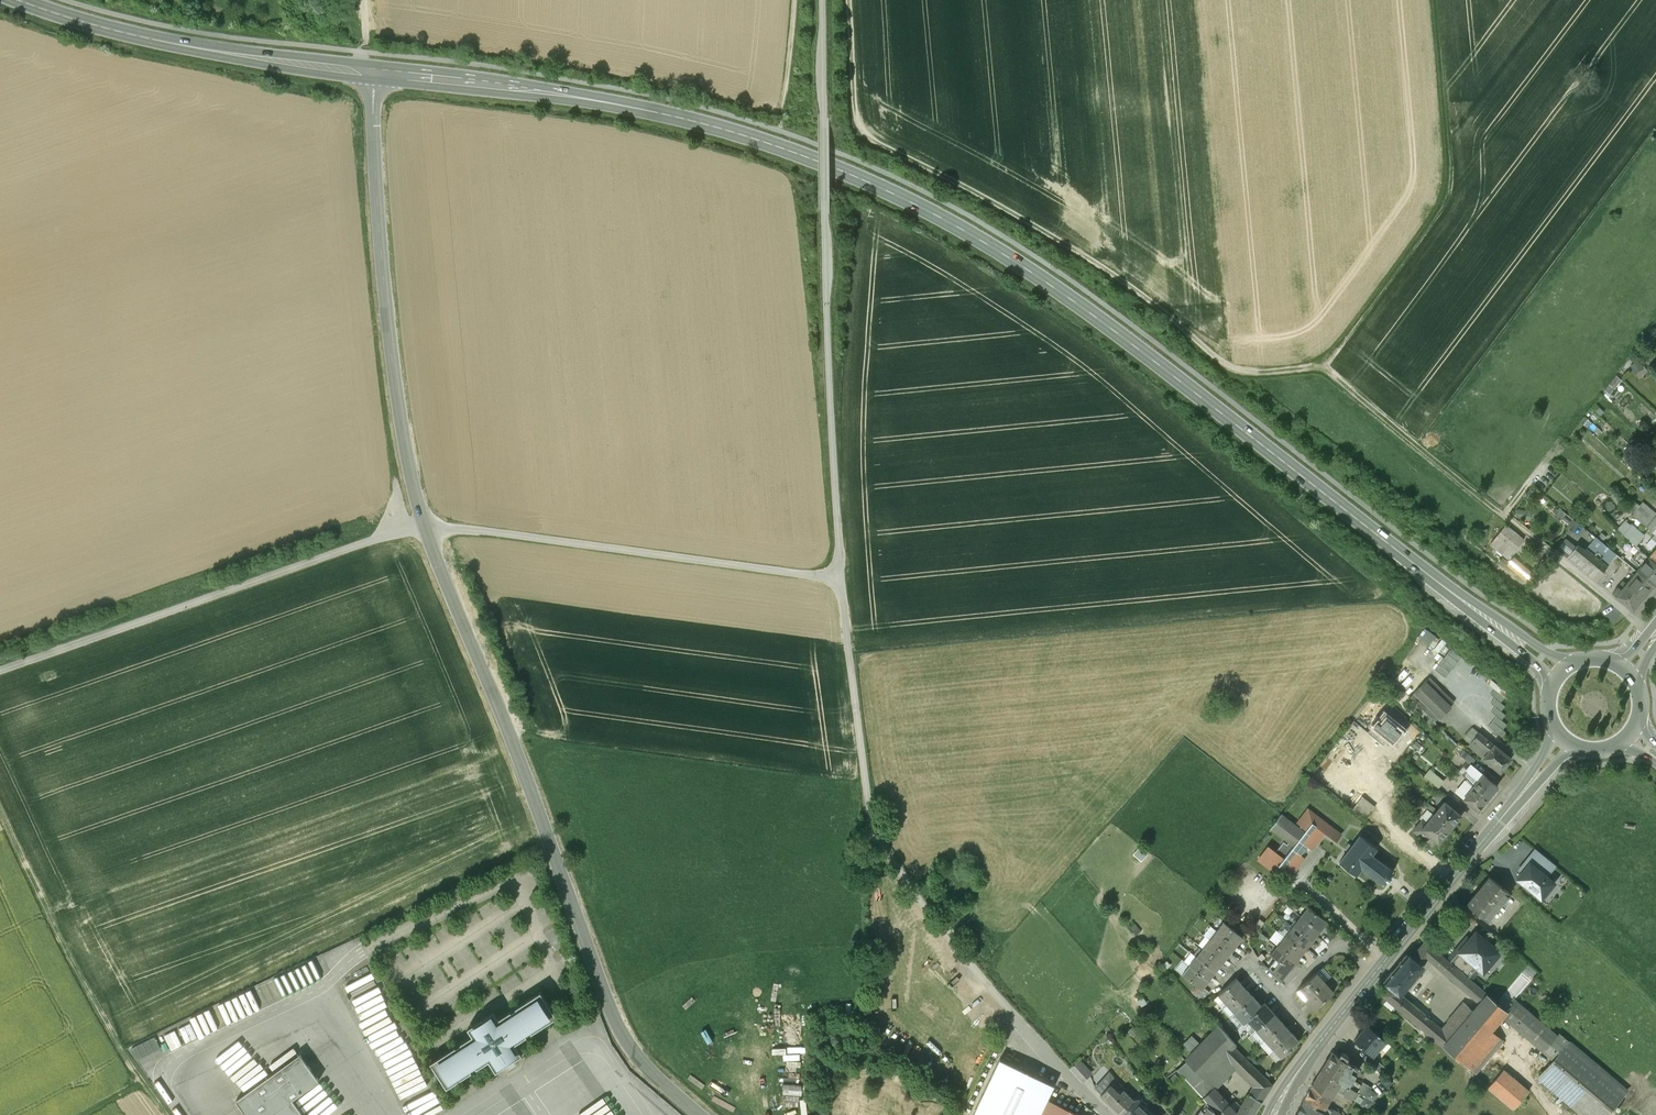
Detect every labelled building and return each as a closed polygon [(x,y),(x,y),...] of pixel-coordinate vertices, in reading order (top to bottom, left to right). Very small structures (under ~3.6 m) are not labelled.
[(1635,374),(1644,368),(1638,359),(1630,365),(1635,374)] [(1605,390),(1614,397),(1618,391),(1613,388),(1621,378),(1616,374),(1605,390)] [(1595,403),(1591,408),(1599,415),(1603,410),(1595,403)] [(1586,428),(1591,423),(1584,417),(1580,422),(1586,428)] [(1651,531),(1655,524),(1655,512),(1642,501),(1639,505),(1632,513),(1631,514),(1651,531)] [(1632,513),(1639,505),(1635,502),(1628,510),(1632,513)] [(1553,511),(1568,524),(1573,518),(1558,505),(1553,511)] [(1517,508),(1514,516),(1525,520),(1528,511),(1517,508)] [(1628,539),(1635,545),(1644,534),(1632,524),(1630,526),(1625,521),(1618,529),(1628,539)] [(1523,539),(1506,525),(1490,544),(1507,558),(1523,539)] [(1596,537),(1602,542),(1606,537),(1601,532),(1596,537)] [(1655,534),(1646,545),(1653,551),(1655,547),(1655,535),(1655,534)] [(1586,548),(1607,565),(1616,554),(1602,542),(1596,537),(1595,536),(1586,548)] [(1557,549),(1567,557),(1576,546),(1565,538),(1557,549)] [(1631,550),(1635,545),(1628,539),(1624,544),(1631,550)] [(1567,557),(1597,582),(1605,572),(1603,571),(1607,565),(1586,548),(1584,551),(1576,545),(1576,546),(1567,557)] [(1655,582),(1655,563),(1648,556),(1639,549),(1631,558),(1640,566),(1636,571),(1653,585),(1655,582)] [(1501,556),(1497,562),(1504,567),(1508,561),(1501,556)] [(1527,571),(1513,559),(1507,565),(1528,582),(1535,574),(1529,569),(1527,571)] [(1632,610),(1653,585),(1636,571),(1624,585),(1621,582),(1612,593),(1632,610)] [(1429,628),(1422,637),(1431,643),(1437,634),(1429,628)] [(1436,646),(1442,638),(1438,635),(1432,643),(1436,646)] [(1446,676),(1463,655),(1453,647),(1436,668),(1446,676)] [(1444,692),(1429,677),(1410,697),(1426,713),(1432,718),(1435,722),(1455,702),(1444,692)] [(1510,693),(1488,677),(1484,682),(1494,689),(1504,697),(1507,699),(1510,693)] [(1390,692),(1398,701),(1405,694),(1397,685),(1390,692)] [(1444,692),(1455,702),(1459,698),(1449,687),(1444,692)] [(1504,697),(1494,689),(1490,694),(1494,698),(1500,702),(1504,697)] [(1500,702),(1494,698),(1490,703),(1494,706),(1501,711),(1505,706),(1500,702)] [(1501,711),(1494,706),(1490,711),(1495,715),(1501,720),(1505,715),(1501,711)] [(1428,722),(1432,718),(1426,713),(1422,717),(1428,722)] [(1501,720),(1495,715),(1491,721),(1502,729),(1506,724),(1501,720)] [(1502,729),(1491,721),(1487,726),(1502,737),(1506,732),(1502,729)] [(1469,743),(1478,732),(1472,727),(1463,738),(1469,743)] [(1482,757),(1493,744),(1478,732),(1469,743),(1467,745),(1482,757)] [(1414,740),(1410,745),(1416,750),(1420,745),(1414,740)] [(1493,744),(1482,757),(1499,771),(1510,757),(1493,744)] [(1459,754),(1471,764),(1475,759),(1463,749),(1459,754)] [(1463,774),(1474,785),(1483,774),(1471,764),(1463,774)] [(1429,769),(1423,775),(1438,787),(1443,781),(1429,769)] [(1474,785),(1473,786),(1488,798),(1498,786),(1483,773),(1483,774),(1474,785)] [(1463,798),(1473,786),(1467,779),(1456,792),(1463,798)] [(1488,798),(1473,786),(1463,798),(1477,810),(1488,798)] [(1362,796),(1352,809),(1365,819),(1375,806),(1362,796)] [(1423,805),(1433,814),(1437,810),(1427,801),(1423,805)] [(1461,815),(1444,801),(1437,810),(1433,814),(1450,828),(1461,815)] [(1268,846),(1259,857),(1277,872),(1281,867),(1291,874),(1305,857),(1301,854),(1308,846),(1312,849),(1325,832),(1336,840),(1341,834),(1309,809),(1298,822),(1302,825),(1300,827),(1282,813),(1271,826),(1289,840),(1287,843),(1284,840),(1275,851),(1268,846)] [(1450,828),(1433,814),(1426,823),(1422,819),(1413,830),(1433,847),(1437,842),(1438,843),(1450,828)] [(1376,848),(1360,835),(1352,846),(1348,843),(1344,848),(1348,851),(1339,862),(1355,875),(1360,868),(1367,872),(1366,873),(1367,874),(1367,873),(1374,878),(1373,879),(1374,879),(1374,878),(1381,883),(1381,885),(1382,885),(1382,883),(1384,880),(1387,882),(1391,877),(1388,875),(1391,871),(1393,871),(1393,870),(1391,870),(1385,865),(1385,864),(1384,865),(1378,860),(1378,859),(1378,858),(1377,859),(1371,854),(1376,848)] [(1144,859),(1150,850),(1141,845),(1136,853),(1144,859)] [(1534,848),(1517,870),(1521,873),(1526,868),(1522,865),(1526,860),(1547,877),(1556,866),(1534,848)] [(1521,873),(1517,879),(1541,899),(1555,883),(1547,877),(1526,860),(1522,865),(1526,868),(1521,873)] [(1510,894),(1489,876),(1466,904),(1488,921),(1510,894)] [(1307,906),(1300,915),(1320,930),(1327,921),(1307,906)] [(1300,915),(1292,926),(1312,941),(1320,930),(1300,915)] [(1259,918),(1251,929),(1256,933),(1264,922),(1259,918)] [(1223,921),(1216,930),(1235,945),(1242,936),(1223,921)] [(1204,935),(1209,939),(1216,930),(1211,926),(1204,935)] [(1292,926),(1284,936),(1304,951),(1312,941),(1292,926)] [(1216,930),(1209,939),(1228,954),(1235,945),(1216,930)] [(1277,945),(1284,936),(1277,930),(1270,939),(1277,945)] [(1462,943),(1455,950),(1483,973),(1493,961),(1489,958),(1496,949),(1475,932),(1464,945),(1462,943)] [(1277,945),(1297,960),(1304,951),(1284,936),(1277,945)] [(1209,939),(1202,947),(1222,963),(1228,954),(1209,939)] [(1427,958),(1480,1003),(1487,994),(1425,941),(1418,950),(1412,958),(1421,965),(1427,958)] [(1297,960),(1277,945),(1271,954),(1290,969),(1297,960)] [(1202,947),(1196,956),(1215,971),(1222,963),(1202,947)] [(1412,958),(1407,953),(1383,982),(1388,986),(1381,994),(1397,1008),(1405,999),(1401,995),(1424,967),(1421,965),(1412,958)] [(1196,956),(1189,964),(1208,980),(1215,971),(1196,956)] [(1182,973),(1189,964),(1182,959),(1175,968),(1182,973)] [(1208,980),(1189,964),(1182,973),(1195,984),(1201,989),(1208,980)] [(1305,999),(1324,982),(1316,974),(1298,990),(1305,999)] [(503,992),(520,983),(517,976),(500,985),(503,992)] [(1218,994),(1226,1003),(1244,986),(1236,978),(1218,994)] [(1333,993),(1324,982),(1305,999),(1315,1009),(1333,993)] [(1197,994),(1201,989),(1195,984),(1191,989),(1197,994)] [(1226,1003),(1235,1013),(1253,996),(1244,986),(1226,1003)] [(471,1036),(430,1063),(446,1089),(488,1062),(495,1073),(521,1055),(514,1045),(556,1017),(540,992),(498,1019),(493,1012),(466,1029),(471,1036)] [(1221,1007),(1226,1003),(1218,994),(1213,999),(1221,1007)] [(1480,1003),(1473,1011),(1443,1046),(1475,1072),(1502,1040),(1490,1030),(1501,1016),(1506,1011),(1487,994),(1480,1003)] [(1247,1020),(1247,1019),(1262,1006),(1261,1006),(1253,996),(1235,1013),(1244,1023),(1247,1020)] [(1442,1029),(1405,999),(1397,1008),(1443,1046),(1473,1011),(1463,1002),(1447,1021),(1448,1021),(1442,1029)] [(1516,1000),(1506,1011),(1501,1016),(1552,1060),(1538,1077),(1583,1114),(1606,1114),(1627,1091),(1559,1032),(1557,1034),(1516,1000)] [(1226,1003),(1221,1007),(1230,1017),(1235,1013),(1226,1003)] [(1247,1020),(1256,1029),(1274,1013),(1265,1003),(1261,1006),(1262,1006),(1247,1019),(1247,1020)] [(1256,1029),(1265,1039),(1283,1023),(1274,1013),(1256,1029)] [(166,1033),(172,1048),(198,1037),(193,1026),(191,1027),(190,1023),(179,1027),(179,1028),(166,1033)] [(1265,1039),(1274,1049),(1292,1032),(1283,1023),(1265,1039)] [(1132,1025),(1126,1031),(1132,1037),(1138,1031),(1132,1025)] [(1386,1041),(1368,1025),(1354,1042),(1372,1057),(1386,1041)] [(1251,1093),(1260,1102),(1272,1084),(1233,1047),(1236,1044),(1219,1026),(1186,1060),(1203,1076),(1204,1077),(1225,1055),(1236,1066),(1256,1085),(1251,1093)] [(1299,1041),(1292,1032),(1274,1049),(1281,1057),(1299,1041)] [(131,1048),(137,1060),(160,1048),(154,1037),(131,1048)] [(1274,1049),(1265,1039),(1259,1044),(1268,1054),(1274,1049)] [(1392,1046),(1386,1041),(1372,1057),(1374,1059),(1375,1059),(1378,1062),(1392,1046)] [(1274,1049),(1268,1054),(1276,1063),(1281,1057),(1274,1049)] [(1337,1056),(1332,1053),(1322,1069),(1341,1081),(1346,1084),(1357,1091),(1361,1085),(1360,1084),(1351,1079),(1359,1067),(1351,1062),(1350,1064),(1345,1061),(1348,1057),(1348,1055),(1342,1051),(1340,1052),(1337,1056)] [(291,1100),(317,1081),(298,1054),(236,1100),(247,1114),(302,1114),(291,1100)] [(1214,1088),(1236,1066),(1225,1055),(1204,1077),(1214,1088)] [(1047,1099),(1054,1084),(1000,1058),(972,1114),(1040,1114),(1047,1099)] [(1386,1069),(1378,1062),(1375,1059),(1374,1059),(1370,1065),(1381,1074),(1386,1069)] [(1090,1073),(1078,1060),(1070,1068),(1082,1081),(1090,1073)] [(1193,1087),(1203,1076),(1186,1060),(1177,1070),(1193,1087)] [(1341,1081),(1322,1069),(1312,1085),(1330,1097),(1341,1081)] [(1529,1091),(1503,1069),(1488,1086),(1514,1109),(1529,1091)] [(1121,1114),(1134,1101),(1123,1091),(1123,1090),(1110,1072),(1096,1088),(1102,1094),(1101,1095),(1121,1114)] [(1173,1084),(1179,1079),(1174,1074),(1169,1079),(1173,1084)] [(1204,1077),(1203,1076),(1193,1087),(1206,1102),(1217,1114),(1228,1103),(1214,1088),(1204,1077)] [(1361,1085),(1357,1091),(1362,1095),(1368,1085),(1362,1081),(1360,1084),(1361,1085)] [(1357,1091),(1346,1084),(1342,1091),(1353,1098),(1357,1091)] [(1323,1111),(1330,1097),(1312,1085),(1304,1100),(1323,1111)] [(1219,1114),(1252,1114),(1260,1102),(1251,1093),(1238,1114),(1228,1103),(1217,1114),(1219,1114)] [(413,1111),(416,1114),(431,1114),(445,1106),(438,1095),(413,1111)] [(1047,1099),(1040,1114),(1080,1114),(1047,1099)] [(1138,1101),(1136,1099),(1134,1101),(1121,1114),(1123,1114),(1153,1114),(1145,1108),(1146,1106),(1146,1104),(1142,1099),(1139,1099),(1138,1101)] [(495,1114),(529,1114),(521,1100),(495,1114)] [(1323,1111),(1304,1100),(1296,1114),(1295,1114),(1297,1114),(1320,1114),(1323,1111)] [(1217,1114),(1206,1102),(1197,1114),(1219,1114),(1217,1114)]
